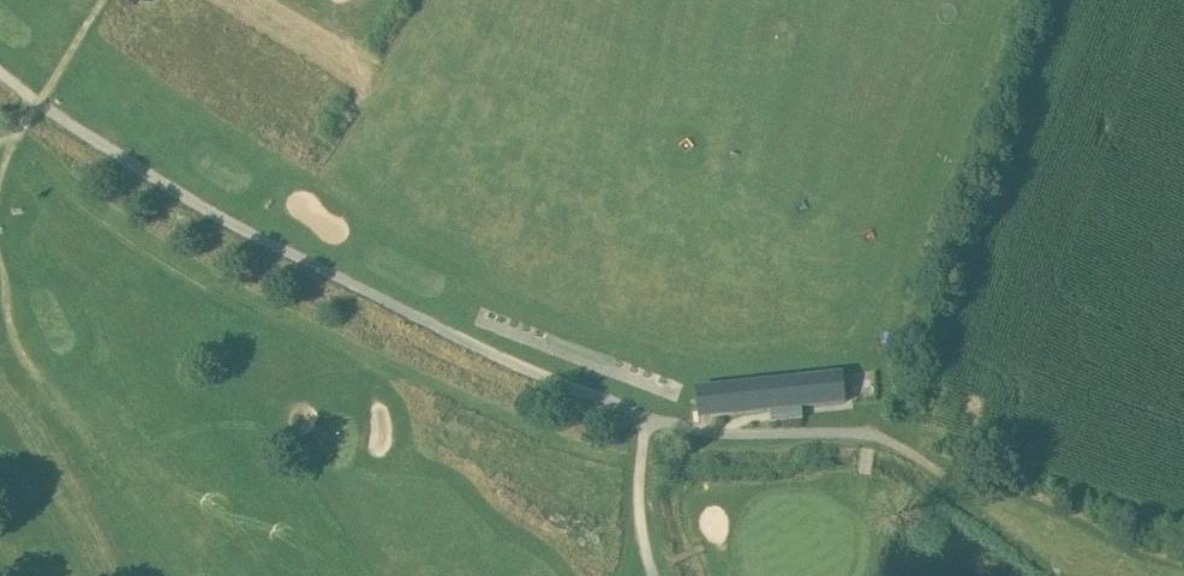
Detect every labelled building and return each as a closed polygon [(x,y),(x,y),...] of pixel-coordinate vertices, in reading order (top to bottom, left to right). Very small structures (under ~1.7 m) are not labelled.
[(835,379),(699,393),(702,416),(760,410),(761,422),(780,420),(779,408),(837,402),(835,379)]
